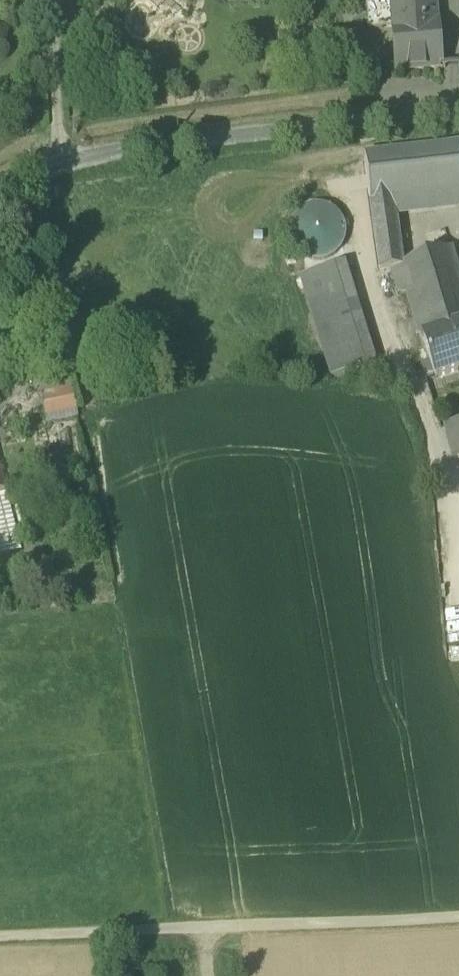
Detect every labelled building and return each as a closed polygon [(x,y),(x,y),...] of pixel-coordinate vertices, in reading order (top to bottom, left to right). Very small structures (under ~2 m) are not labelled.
[(391,2),(393,24),(438,20),(436,0),(391,0),(391,2)] [(366,4),(368,30),(392,28),(393,28),(393,24),(391,2),(366,4)] [(392,28),(396,71),(441,67),(438,20),(393,24),(393,28),(392,28)] [(386,149),(365,152),(380,265),(391,264),(396,280),(403,278),(419,330),(421,329),(423,335),(458,324),(458,272),(450,245),(401,261),(395,213),(392,196),(458,190),(458,143),(386,149)] [(395,213),(458,205),(458,190),(392,196),(395,213)] [(313,257),(325,256),(336,250),(343,241),(346,229),(344,217),(337,207),(327,201),(315,199),(303,202),(294,210),(288,221),(288,233),(293,245),(302,253),(313,257)] [(346,260),(331,265),(361,362),(376,357),(346,260)] [(302,274),(332,371),(361,362),(331,265),(302,274)] [(436,375),(458,368),(458,324),(423,335),(436,375)] [(40,394),(72,387),(66,363),(47,368),(51,383),(38,386),(40,394)] [(45,417),(77,410),(72,387),(40,394),(45,417)] [(77,410),(45,417),(47,426),(79,419),(77,410)] [(453,454),(458,453),(458,422),(446,425),(453,454)] [(70,447),(67,431),(57,433),(60,449),(70,447)] [(17,537),(6,495),(0,497),(0,542),(17,537)] [(17,537),(0,542),(0,556),(21,550),(17,537)]
